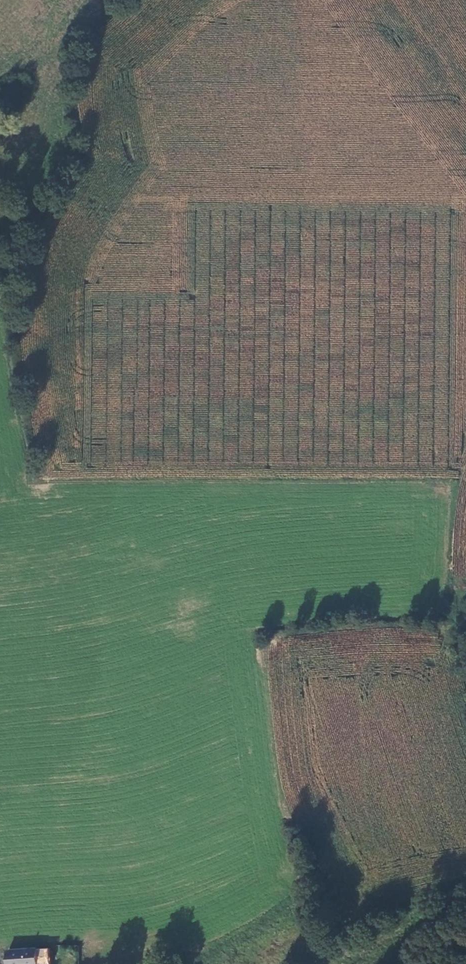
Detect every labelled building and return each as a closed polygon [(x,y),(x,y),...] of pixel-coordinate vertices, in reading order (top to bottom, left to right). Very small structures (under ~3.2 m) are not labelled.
[(0,937),(0,955),(23,951),(22,944),(28,944),(27,934),(0,937)]
